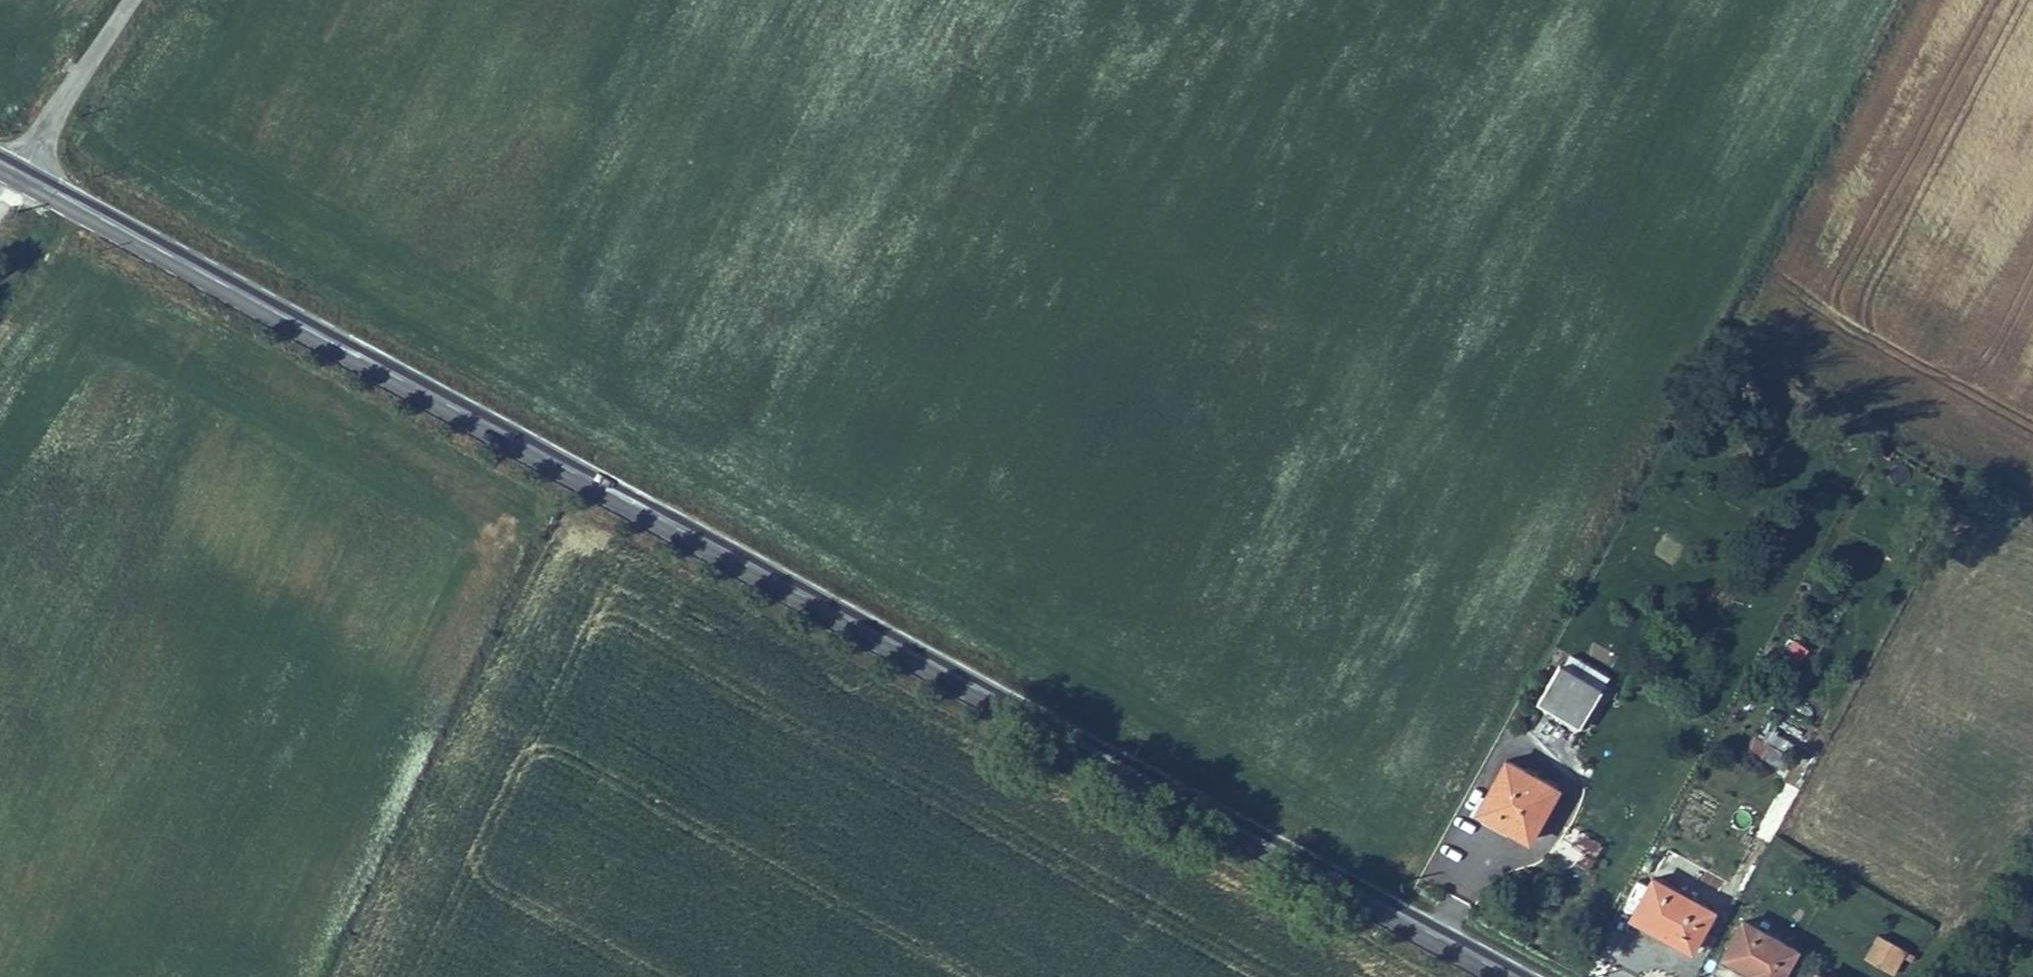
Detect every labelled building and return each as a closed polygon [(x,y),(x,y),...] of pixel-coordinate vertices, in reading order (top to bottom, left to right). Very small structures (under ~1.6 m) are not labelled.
[(1567,669),(1543,708),(1585,733),(1609,694),(1567,669)] [(1760,739),(1754,751),(1789,769),(1795,757),(1760,739)] [(1517,759),(1487,810),(1536,838),(1565,788),(1517,759)] [(1655,878),(1637,915),(1698,946),(1717,910),(1655,878)] [(1800,948),(1750,922),(1733,955),(1758,968),(1753,976),(1785,976),(1800,948)] [(1884,935),(1873,957),(1899,970),(1910,949),(1884,935)]
